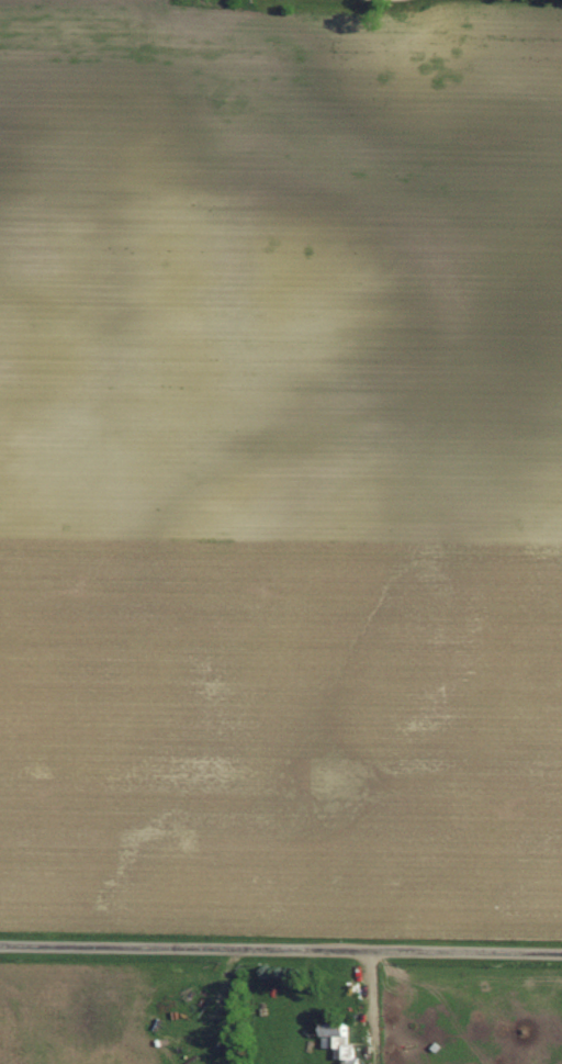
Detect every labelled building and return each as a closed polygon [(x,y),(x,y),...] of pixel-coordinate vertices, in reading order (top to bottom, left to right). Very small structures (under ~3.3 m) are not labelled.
[(327,1044),(337,1045),(337,1056),(357,1056),(357,1042),(351,1042),(351,1025),(327,1025),(327,1044)]
